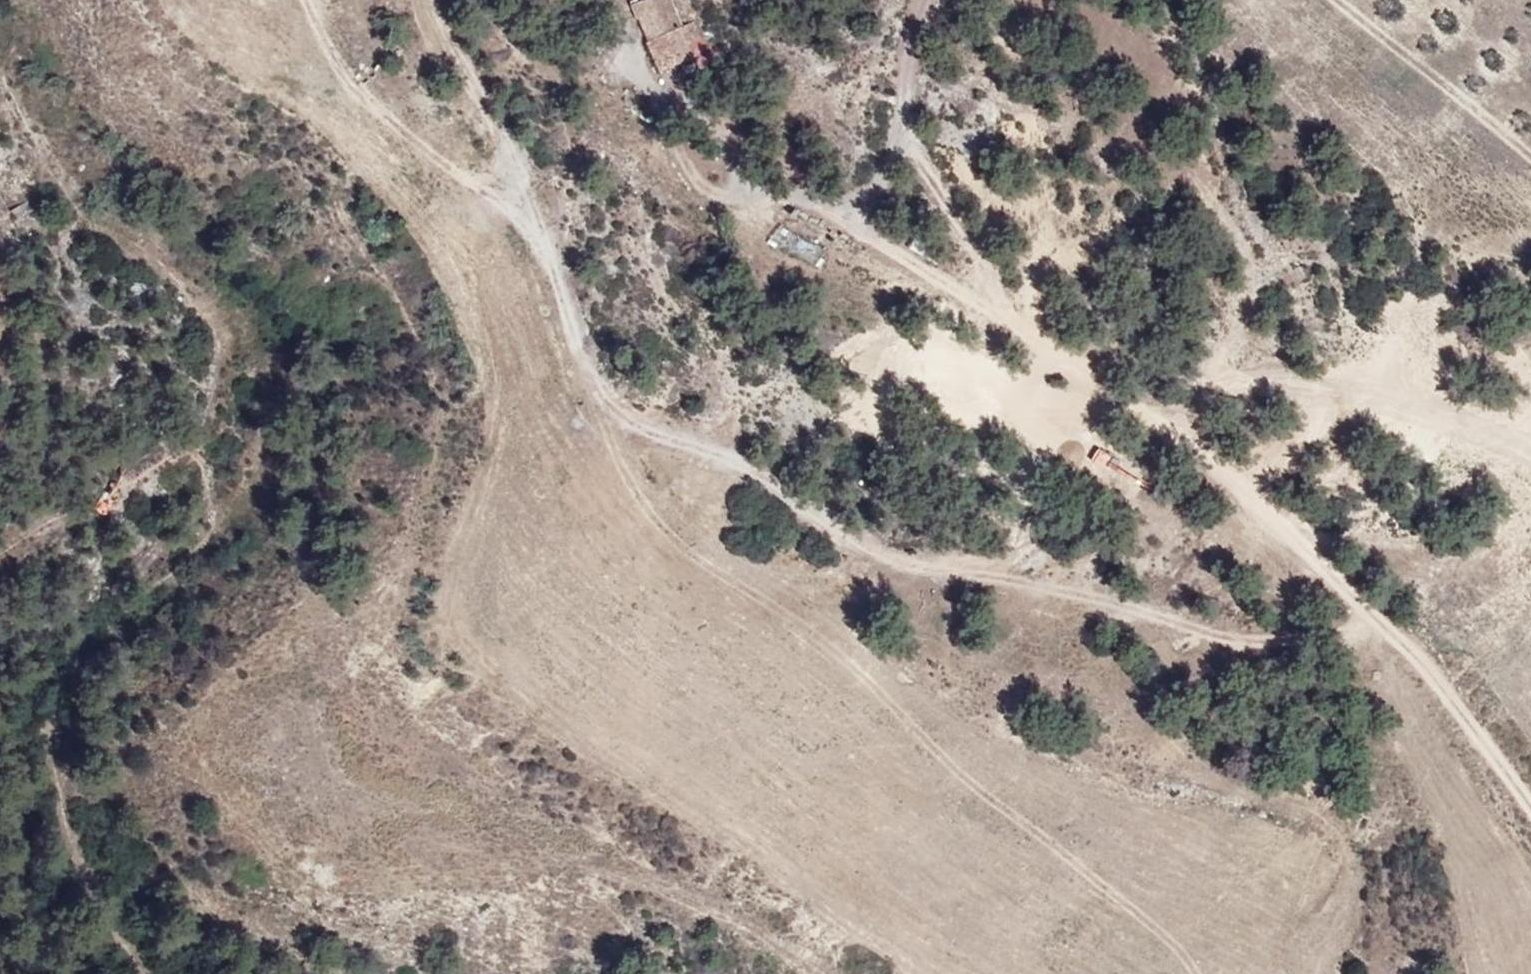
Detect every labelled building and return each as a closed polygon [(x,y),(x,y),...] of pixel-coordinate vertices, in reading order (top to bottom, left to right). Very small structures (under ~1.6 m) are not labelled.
[(701,21),(678,25),(673,0),(637,0),(650,68),(708,57),(701,21)]
